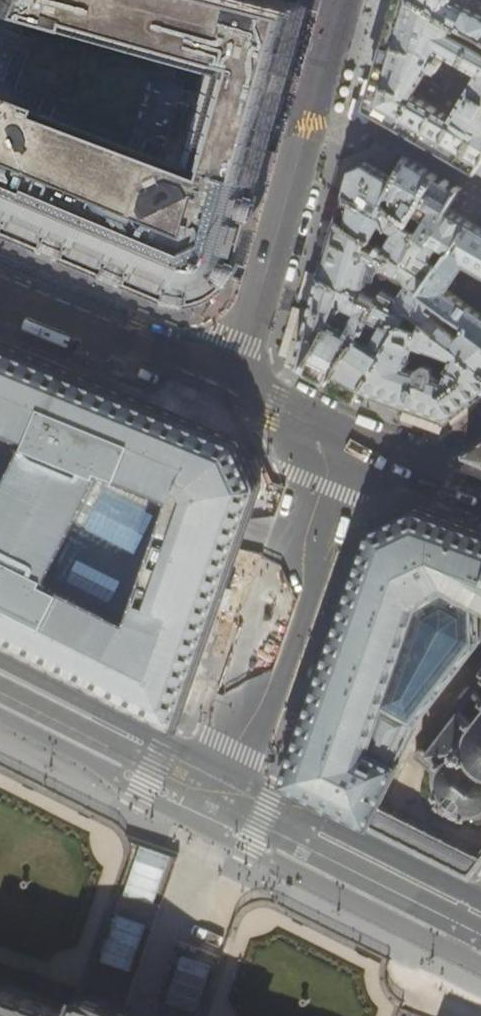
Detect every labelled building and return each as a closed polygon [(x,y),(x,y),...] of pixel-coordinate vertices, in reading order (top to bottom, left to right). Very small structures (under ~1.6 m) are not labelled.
[(220,261),(231,224),(233,225),(241,197),(242,195),(239,194),(240,192),(239,192),(241,186),(243,187),(245,181),(253,149),(256,141),(274,78),(289,25),(295,3),(282,0),(0,0),(0,15),(203,73),(178,166),(0,98),(0,233),(25,244),(24,246),(36,252),(48,257),(49,254),(87,270),(85,272),(97,277),(109,283),(111,280),(148,296),(147,298),(155,301),(161,302),(166,303),(173,303),(173,300),(180,299),(186,298),(190,296),(195,294),(198,291),(204,287),(208,283),(210,285),(213,282),(216,277),(219,272),(221,267),(223,262),(220,261)] [(386,49),(370,105),(448,150),(479,168),(480,165),(480,35),(424,0),(400,0),(392,28),(386,49)] [(480,12),(470,7),(474,0),(424,0),(480,35),(480,13),(480,12)] [(470,7),(480,12),(480,13),(480,0),(474,0),(470,7)] [(407,156),(396,177),(384,200),(412,217),(438,174),(411,159),(407,156)] [(350,179),(346,189),(381,208),(384,200),(396,177),(391,175),(367,161),(353,166),(350,179)] [(456,184),(438,174),(412,217),(407,224),(420,231),(430,237),(448,208),(461,186),(456,184)] [(341,206),(338,218),(374,238),(405,260),(420,231),(407,224),(412,217),(384,200),(381,208),(346,189),(344,196),(341,206)] [(331,216),(338,218),(341,206),(344,196),(337,195),(331,216)] [(452,210),(448,208),(430,237),(421,252),(441,263),(450,251),(456,247),(471,221),(452,210)] [(329,249),(322,273),(346,283),(379,299),(409,314),(412,311),(425,320),(440,303),(423,290),(441,263),(421,252),(430,237),(420,231),(405,260),(374,238),(338,218),(330,245),(329,249)] [(471,221),(456,247),(450,251),(441,263),(423,290),(440,303),(425,320),(480,365),(480,227),(471,221)] [(301,365),(306,367),(346,283),(322,273),(311,310),(306,328),(297,360),(296,364),(301,365)] [(318,376),(330,382),(371,316),(379,299),(346,283),(306,367),(305,368),(318,376)] [(343,389),(357,396),(389,343),(409,314),(379,299),(371,316),(330,382),(343,389)] [(288,357),(297,360),(306,328),(311,310),(302,308),(288,357)] [(445,417),(449,418),(473,400),(480,393),(480,365),(425,320),(412,311),(409,314),(389,343),(357,396),(357,397),(368,389),(407,403),(445,417)] [(174,727),(175,725),(177,720),(180,711),(222,593),(250,513),(260,486),(239,440),(101,383),(21,350),(2,342),(0,341),(0,640),(173,727),(174,727)] [(466,453),(466,454),(480,461),(480,441),(466,453)] [(368,825),(377,806),(395,768),(424,708),(474,645),(480,636),(480,529),(440,514),(417,506),(399,515),(372,528),(361,558),(336,630),(330,648),(308,710),(290,762),(287,773),(283,782),(327,804),(368,825)] [(415,754),(416,757),(432,770),(431,778),(432,785),(434,793),(436,799),(432,808),(437,810),(437,811),(452,819),(453,818),(458,821),(460,817),(468,818),(476,817),(480,816),(480,671),(415,754)] [(480,860),(478,859),(479,858),(377,806),(368,825),(469,875),(470,875),(476,867),(480,860)] [(30,1001),(6,992),(2,991),(0,998),(0,1015),(72,1015),(30,1001)] [(118,1012),(117,1015),(99,1008),(100,1006),(85,1000),(73,1015),(129,1015),(118,1012)]
